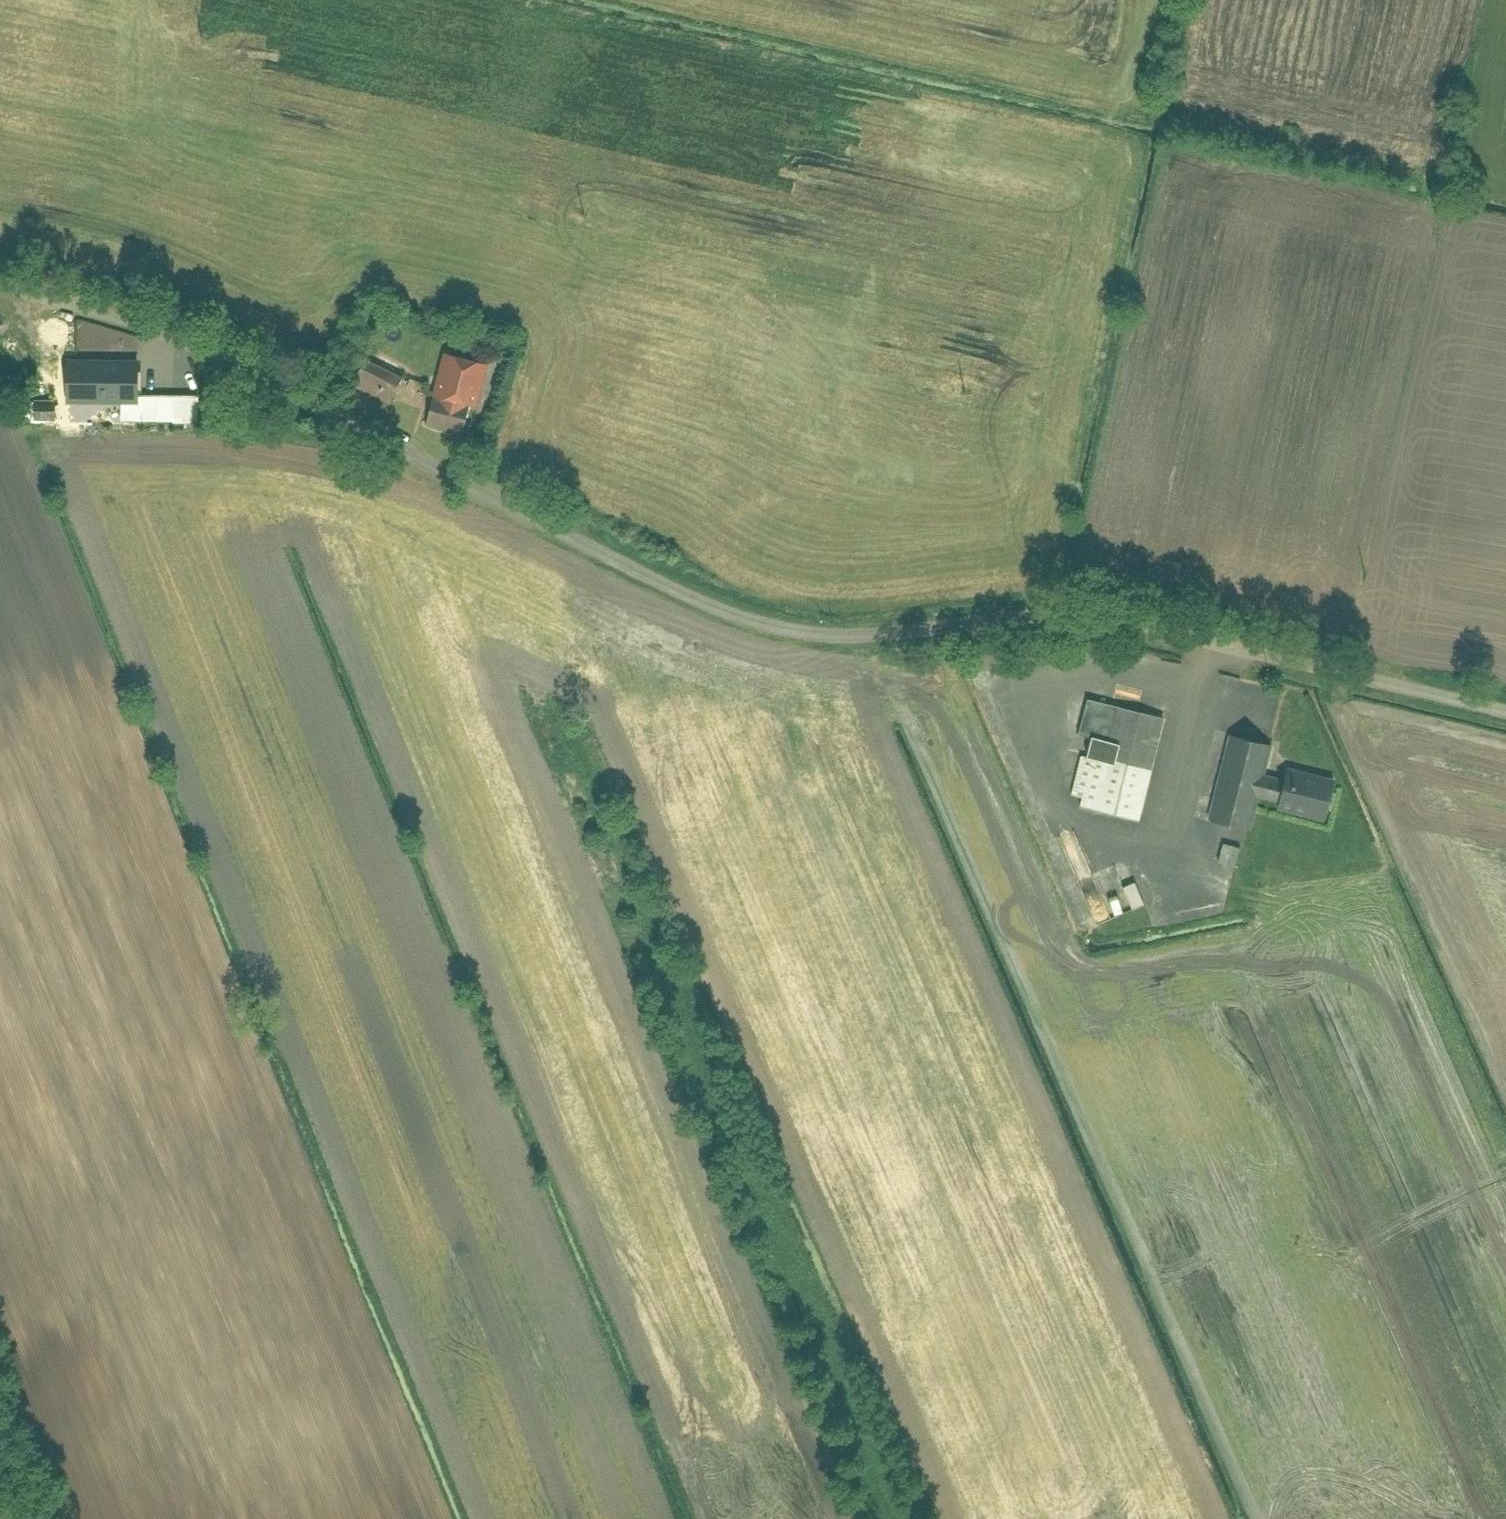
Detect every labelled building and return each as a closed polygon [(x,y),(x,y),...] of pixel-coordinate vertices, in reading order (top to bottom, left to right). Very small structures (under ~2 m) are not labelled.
[(435,393),(451,398),(449,405),(436,401),(428,426),(468,438),(475,414),(468,412),(470,403),(480,406),(492,369),(447,355),(435,393)] [(368,358),(358,381),(397,398),(407,376),(368,358)] [(76,400),(124,399),(125,424),(197,423),(197,393),(138,393),(138,359),(75,360),(76,400)] [(1081,753),(1070,795),(1082,798),(1080,808),(1140,823),(1157,756),(1158,749),(1167,715),(1088,695),(1077,737),(1097,742),(1093,756),(1081,753)] [(1252,830),(1261,795),(1285,801),(1283,809),(1330,821),(1342,772),(1296,761),(1293,771),(1268,765),(1273,743),(1229,732),(1208,819),(1252,830)] [(1222,844),(1216,863),(1236,869),(1243,850),(1222,844)]
